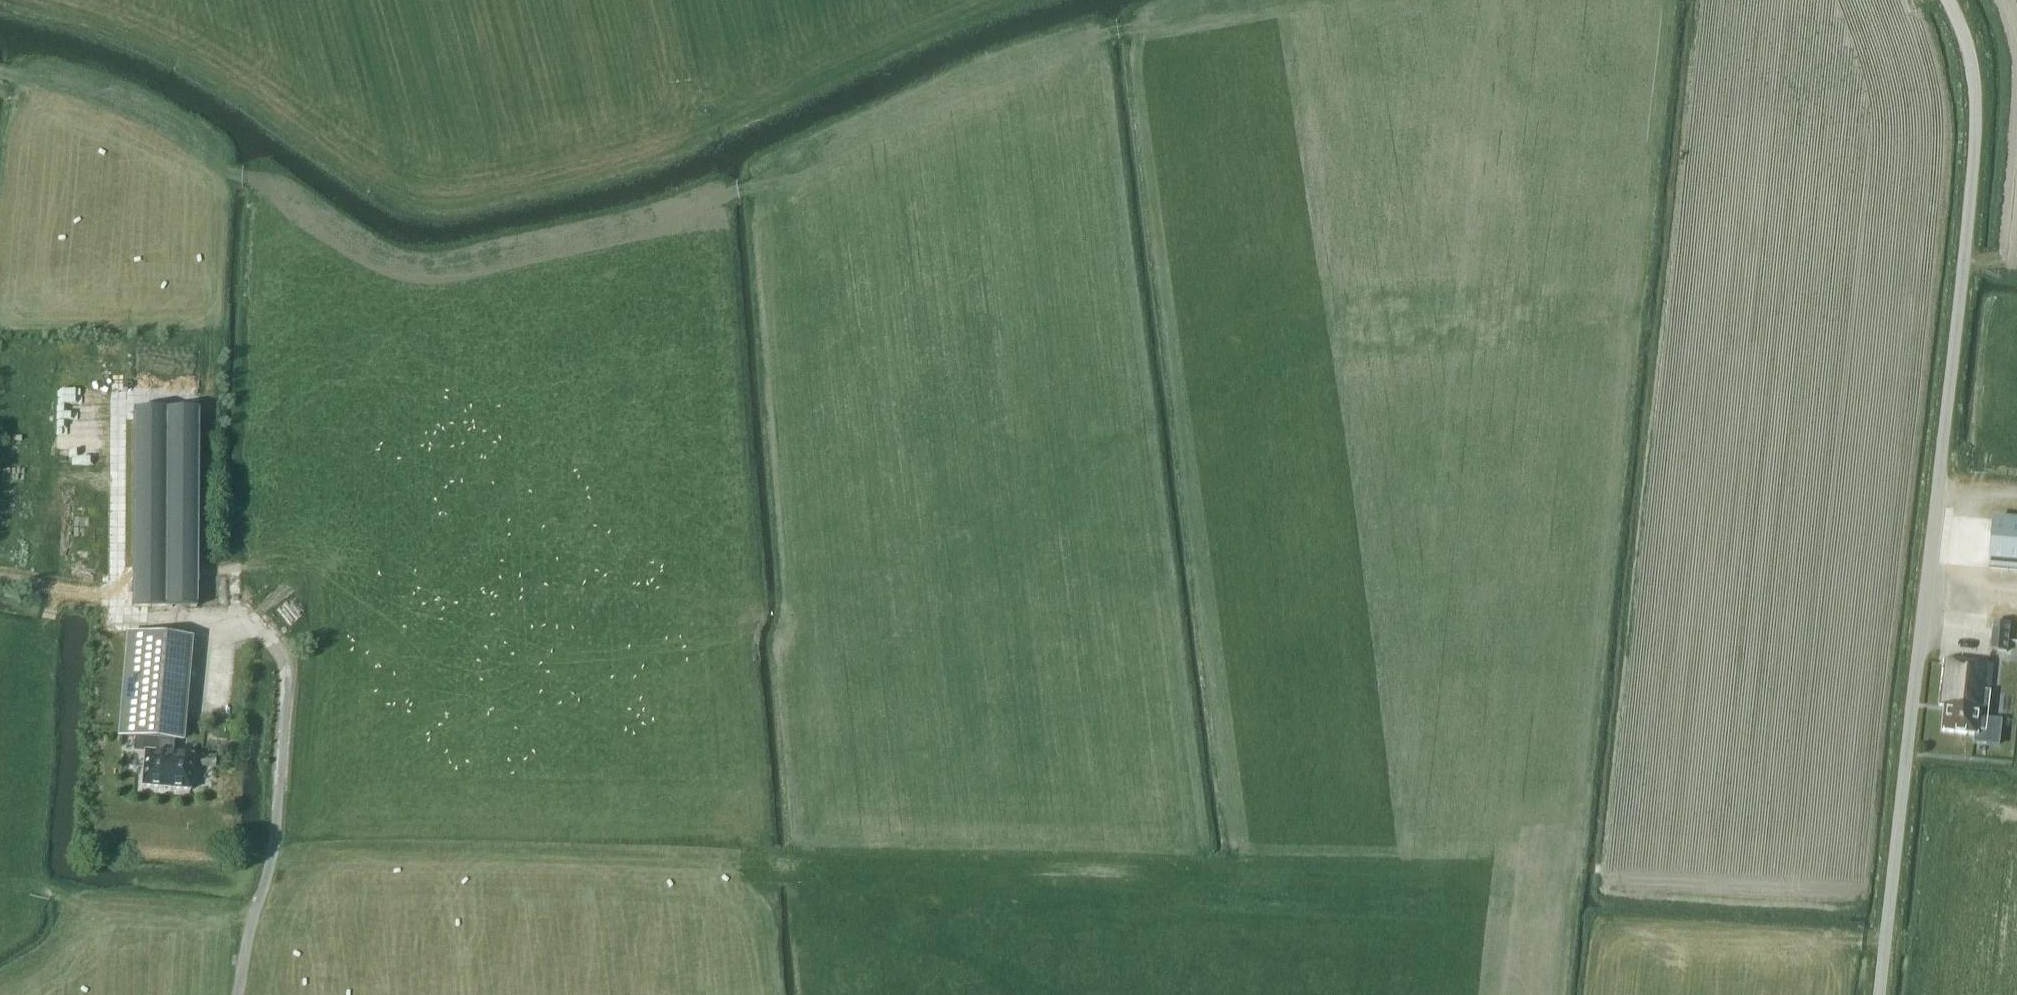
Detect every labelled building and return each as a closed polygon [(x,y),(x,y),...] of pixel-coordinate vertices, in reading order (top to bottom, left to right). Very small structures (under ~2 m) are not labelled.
[(134,412),(133,607),(197,607),(198,412),(134,412)] [(1994,519),(1989,568),(2016,570),(2016,521),(1994,519)] [(2007,652),(2009,632),(1992,630),(1990,651),(2007,652)] [(130,635),(121,736),(135,737),(134,753),(145,754),(142,787),(191,791),(193,757),(173,755),(175,741),(181,741),(190,640),(130,635)] [(1941,705),(1946,706),(1944,732),(1980,736),(1981,730),(1999,732),(2000,722),(1987,721),(1993,666),(1945,661),(1941,705)] [(200,764),(213,766),(214,757),(201,756),(200,764)]
